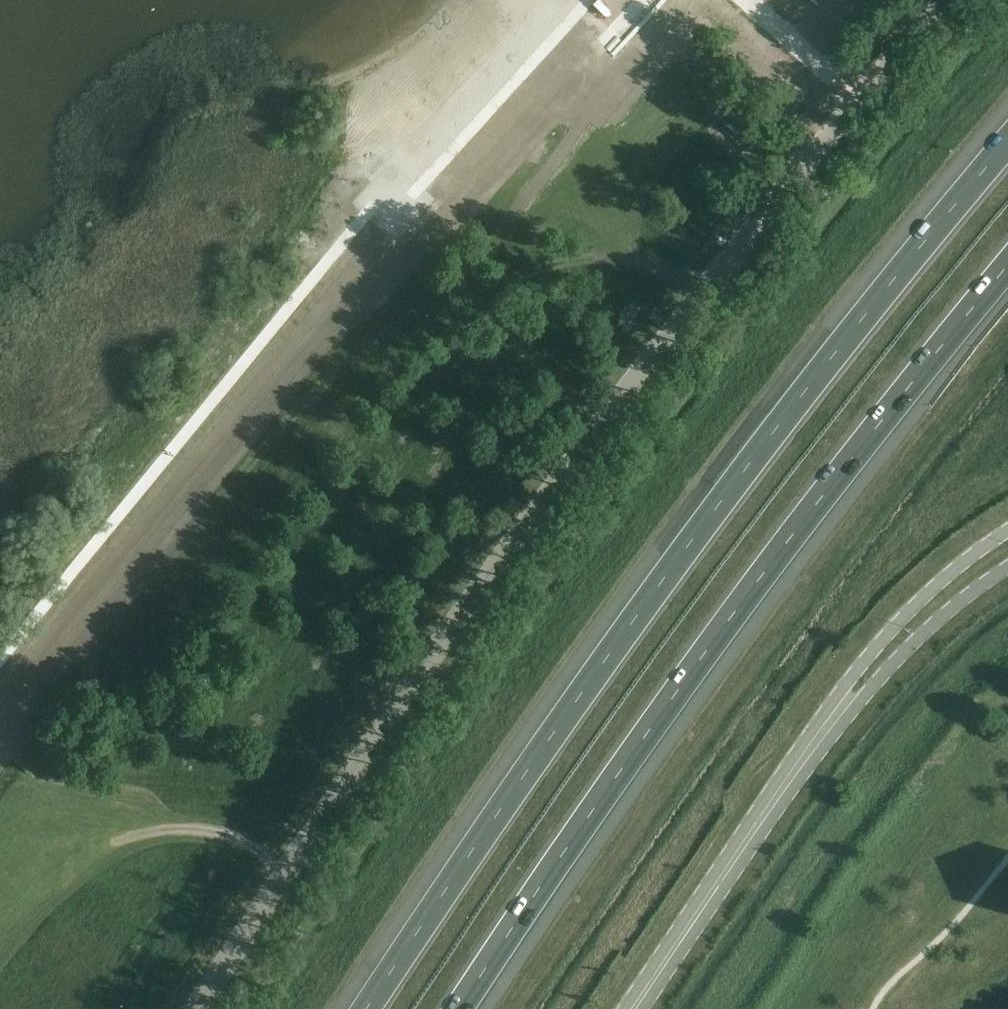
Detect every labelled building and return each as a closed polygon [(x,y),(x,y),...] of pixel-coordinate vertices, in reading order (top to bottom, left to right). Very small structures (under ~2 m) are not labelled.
[(145,649),(137,660),(166,683),(175,671),(171,668),(179,657),(146,631),(137,642),(145,649)]
